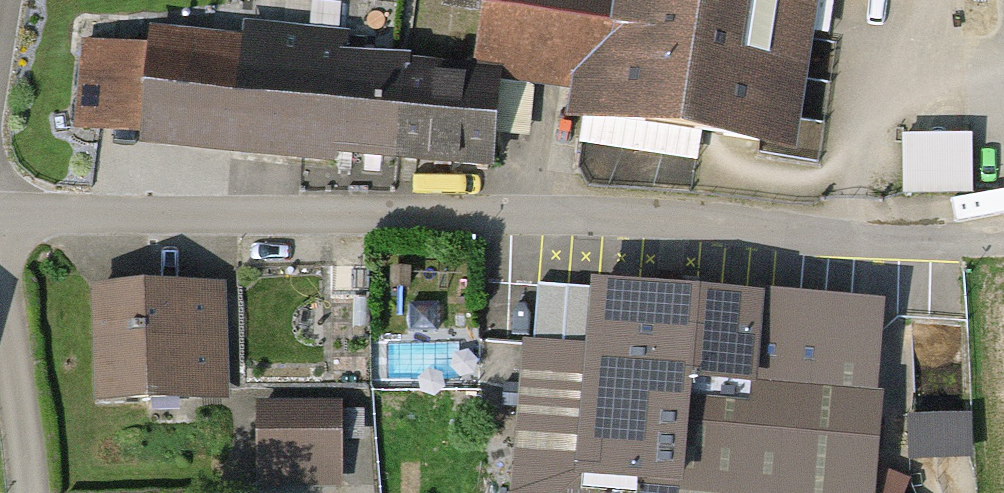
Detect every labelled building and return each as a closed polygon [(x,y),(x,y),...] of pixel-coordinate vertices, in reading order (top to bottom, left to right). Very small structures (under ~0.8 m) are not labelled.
[(615,0),(483,0),(472,74),(602,93),(615,0)] [(821,0),(616,0),(597,143),(798,170),(821,0)] [(142,49),(133,154),(493,185),(502,79),(142,49)] [(907,190),(975,190),(975,131),(907,132),(907,190)] [(225,292),(94,300),(101,418),(232,410),(225,292)] [(599,299),(585,492),(908,492),(910,489),(876,472),(887,320),(599,299)] [(520,350),(507,492),(578,492),(590,356),(520,350)] [(255,411),(256,492),(342,492),(341,410),(255,411)] [(975,453),(976,410),(911,410),(911,452),(975,453)]
